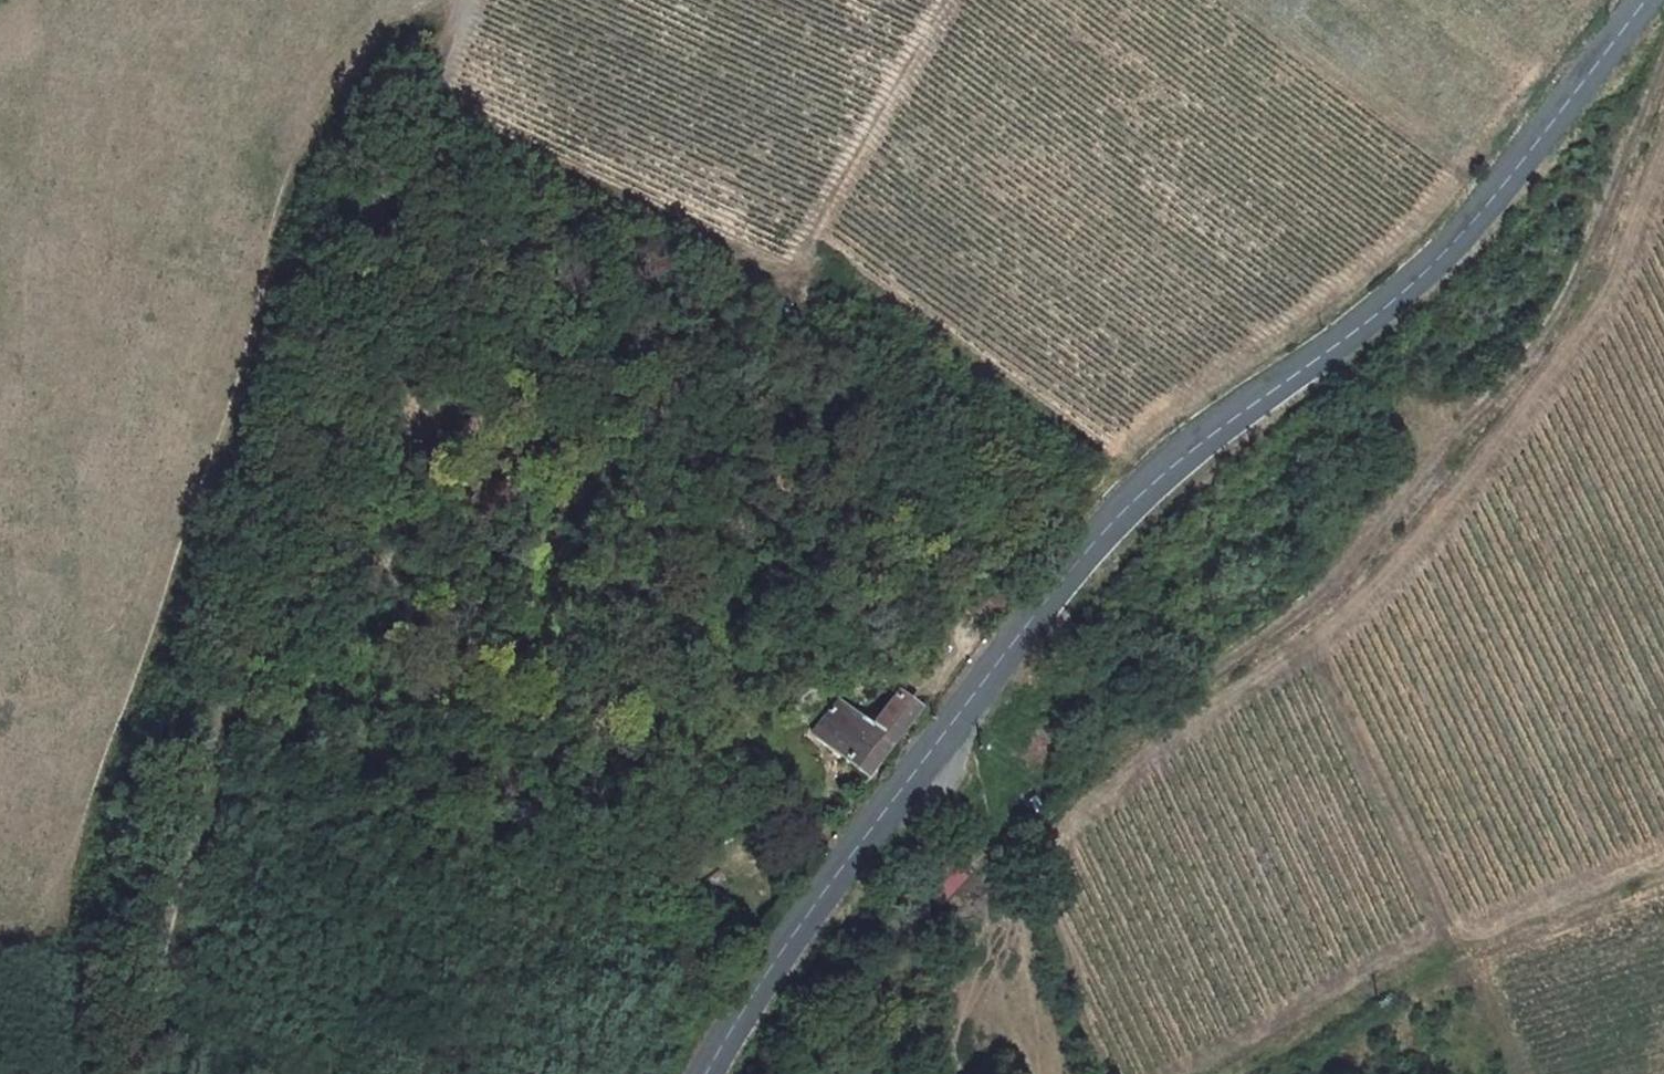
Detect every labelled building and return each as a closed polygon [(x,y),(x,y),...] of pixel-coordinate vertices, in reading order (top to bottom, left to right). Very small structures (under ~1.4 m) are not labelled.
[(918,708),(898,693),(872,726),(842,703),(816,736),(867,775),(918,708)]
